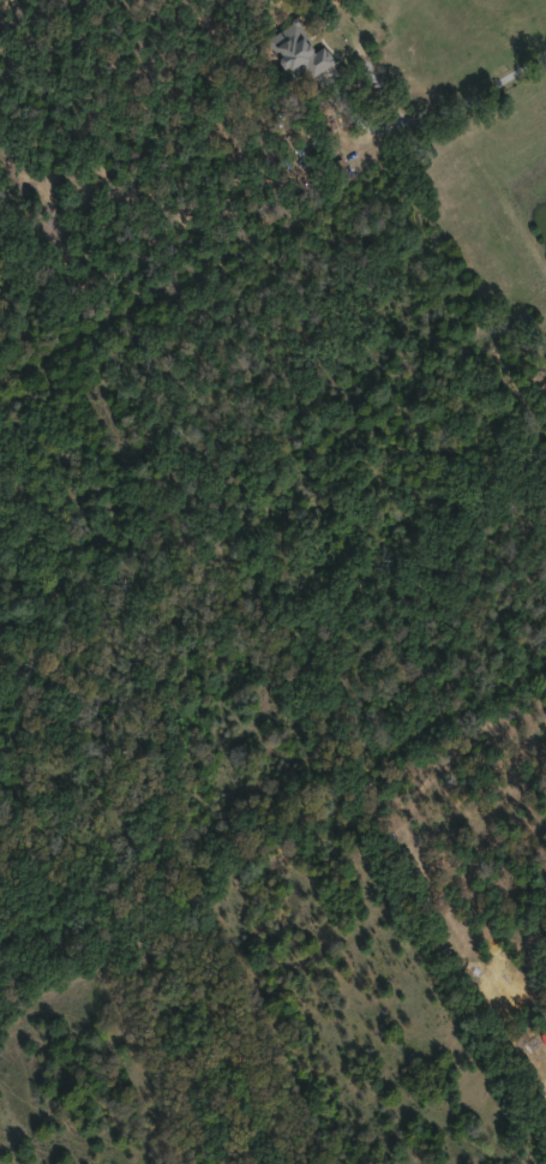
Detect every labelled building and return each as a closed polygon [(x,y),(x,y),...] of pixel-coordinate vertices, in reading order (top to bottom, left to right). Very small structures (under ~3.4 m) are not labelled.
[(294,82),(270,35),(300,19),(316,49),(328,44),(336,60),(294,82)]
